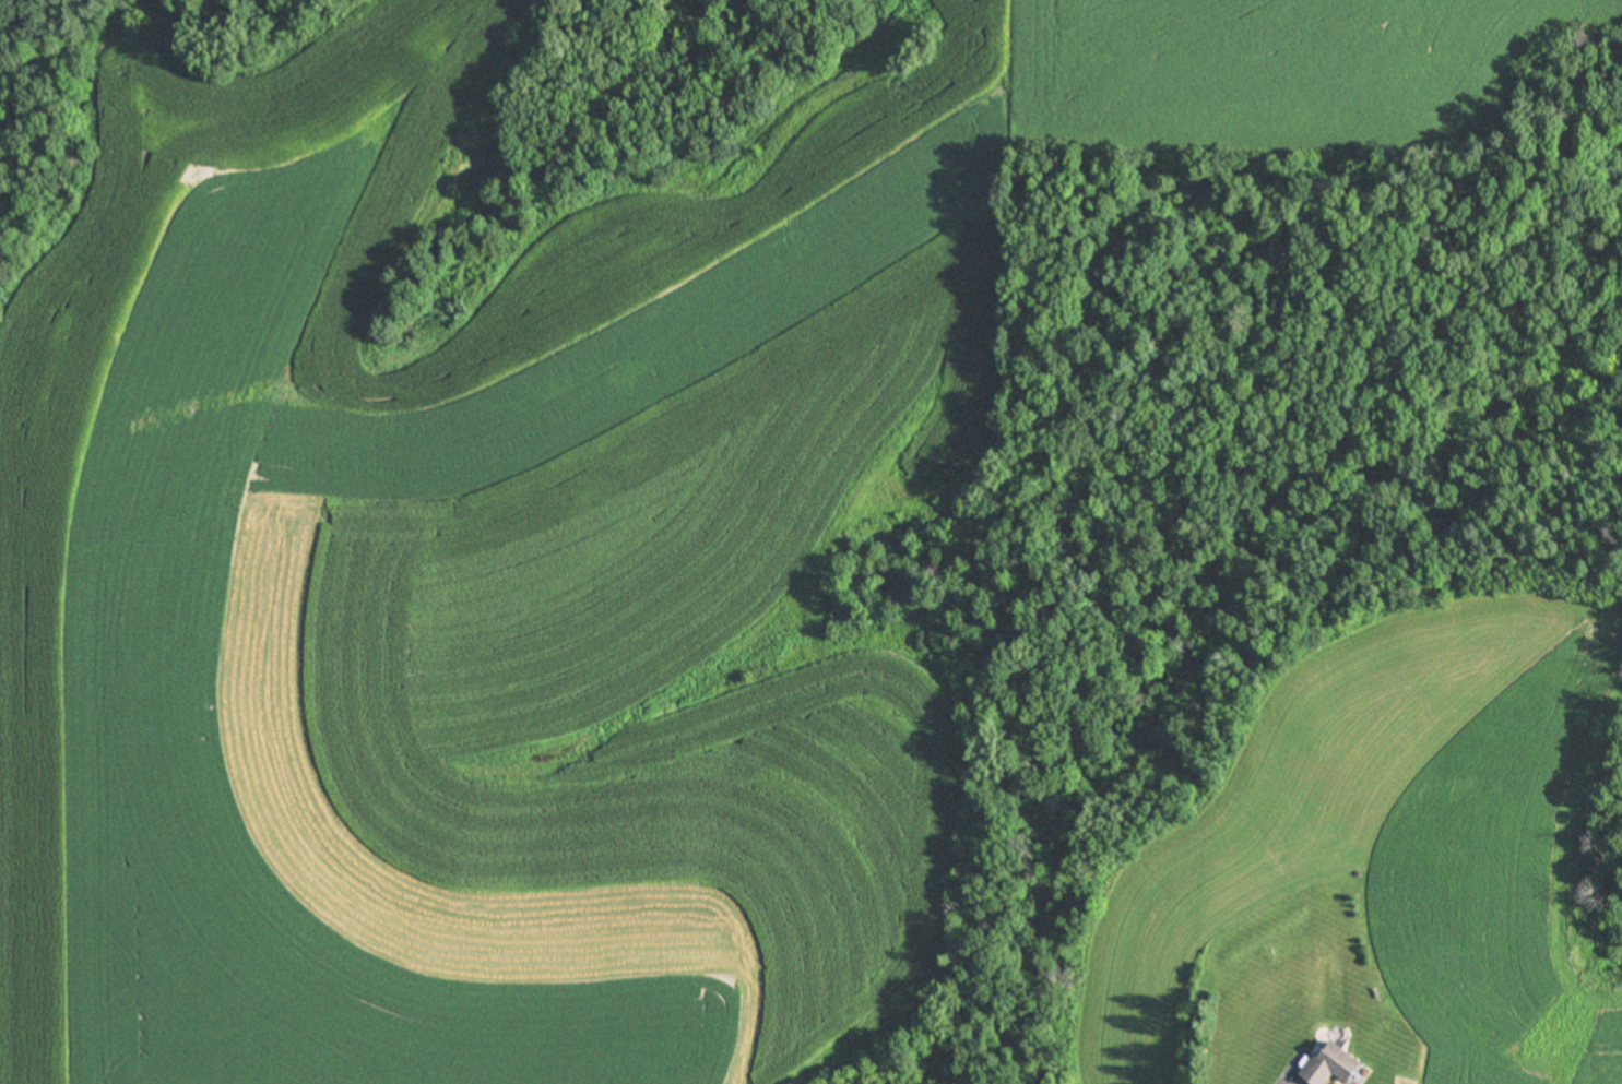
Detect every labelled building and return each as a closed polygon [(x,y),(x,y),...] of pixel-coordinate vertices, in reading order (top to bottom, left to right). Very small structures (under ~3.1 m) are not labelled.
[(1313,1083),(1326,1083),(1335,1073),(1349,1083),(1365,1065),(1334,1039),(1303,1076),(1313,1083)]
